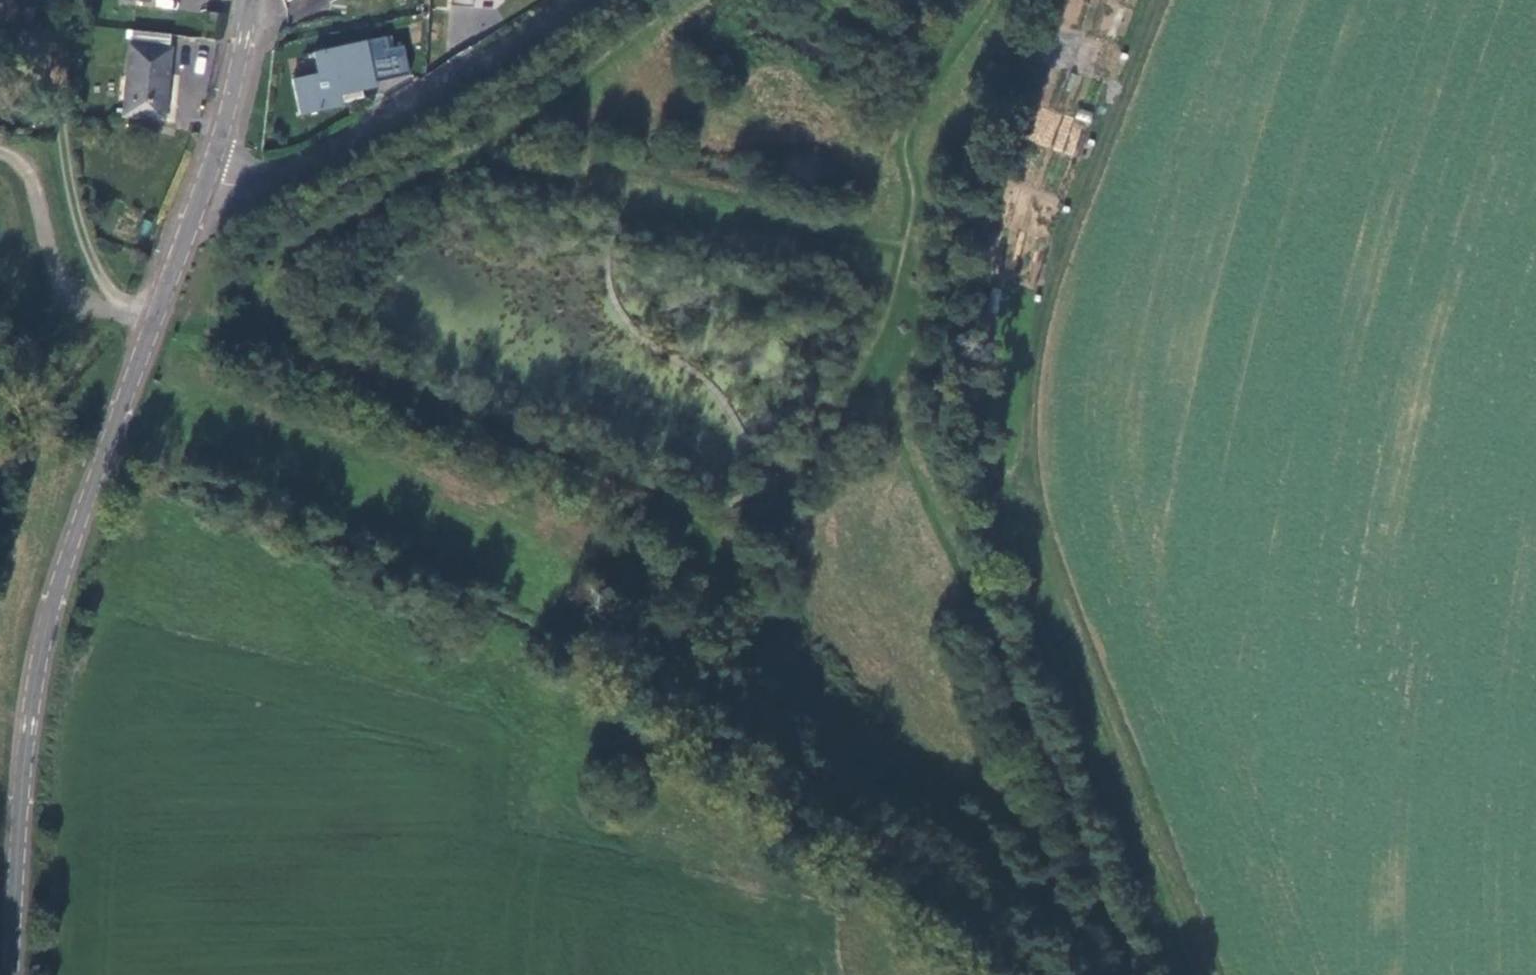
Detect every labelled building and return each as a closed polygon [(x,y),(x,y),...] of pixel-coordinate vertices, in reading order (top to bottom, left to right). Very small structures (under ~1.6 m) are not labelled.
[(450,10),(472,11),(472,0),(451,0),(450,10)] [(169,51),(171,35),(133,31),(131,46),(124,116),(163,121),(170,51),(169,51)] [(293,79),(301,115),(344,105),(343,102),(342,94),(363,89),(378,86),(377,82),(373,62),(392,58),(392,57),(390,48),(370,52),(368,40),(314,52),(319,73),(293,79)] [(392,58),(373,62),(377,82),(411,74),(407,53),(392,57),(392,58)] [(343,102),(365,97),(363,89),(342,94),(343,102)]
